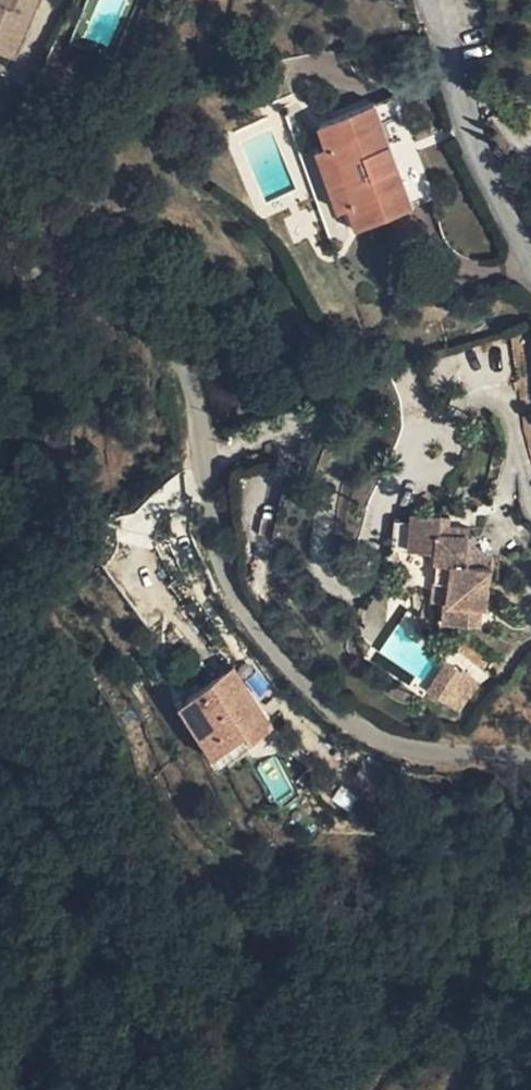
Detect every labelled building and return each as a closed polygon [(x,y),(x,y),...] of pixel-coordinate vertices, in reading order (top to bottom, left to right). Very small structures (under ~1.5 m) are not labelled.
[(13,58),(36,0),(0,0),(0,53),(13,58)] [(350,204),(358,227),(414,207),(398,166),(393,168),(385,148),(391,145),(376,104),(320,124),(329,148),(335,146),(355,202),(350,204)] [(348,231),(358,227),(350,204),(355,202),(335,146),(329,148),(319,152),(348,231)] [(414,522),(397,519),(395,548),(440,552),(437,581),(452,582),(451,601),(447,602),(446,621),(481,625),(483,606),(489,607),(493,566),(467,564),(470,527),(452,525),(442,525),(443,516),(415,513),(414,522)] [(453,516),(443,516),(442,525),(452,525),(453,516)] [(452,582),(437,581),(435,600),(447,602),(451,601),(452,582)] [(229,687),(243,679),(235,665),(221,675),(229,687)] [(466,711),(476,675),(438,665),(428,700),(466,711)] [(189,695),(229,753),(273,725),(243,679),(229,687),(221,675),(189,695)] [(221,759),(229,753),(189,695),(182,699),(221,759)]
